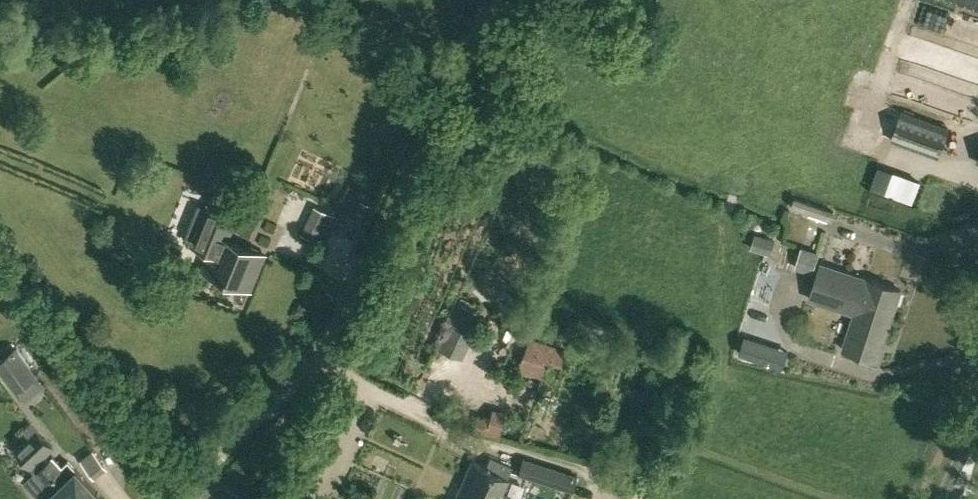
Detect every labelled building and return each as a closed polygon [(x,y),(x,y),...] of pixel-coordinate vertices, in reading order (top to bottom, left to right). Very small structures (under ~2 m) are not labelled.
[(948,126),(902,110),(891,139),(937,155),(948,126)] [(795,196),(791,206),(832,220),(835,210),(795,196)] [(314,203),(300,231),(323,243),(338,215),(314,203)] [(210,251),(203,268),(251,288),(265,253),(228,238),(237,216),(209,205),(193,244),(210,251)] [(754,231),(750,248),(763,252),(770,254),(775,238),(754,231)] [(794,268),(812,274),(819,251),(801,245),(794,268)] [(809,298),(855,313),(889,324),(900,289),(866,278),(866,279),(820,264),(809,298)] [(443,336),(465,346),(475,322),(453,312),(443,336)] [(877,360),(889,324),(855,313),(843,349),(877,360)] [(770,362),(776,345),(745,335),(739,352),(770,362)] [(541,379),(548,361),(561,366),(567,350),(528,338),(517,370),(541,379)] [(34,375),(14,349),(0,359),(0,371),(15,390),(34,375)] [(97,492),(67,459),(61,465),(48,450),(52,446),(38,430),(33,435),(39,442),(31,449),(39,458),(40,459),(77,498),(89,498),(97,492)] [(39,442),(33,435),(17,448),(24,456),(22,457),(30,466),(39,458),(31,449),(39,442)] [(521,470),(520,472),(549,481),(555,464),(526,455),(521,470)] [(486,465),(472,459),(463,480),(500,496),(502,492),(509,476),(505,474),(509,465),(490,457),(486,465)] [(35,464),(39,467),(34,471),(24,480),(41,498),(44,498),(47,496),(49,498),(77,498),(40,459),(35,464)] [(502,492),(500,496),(463,480),(455,498),(518,498),(502,492)]
